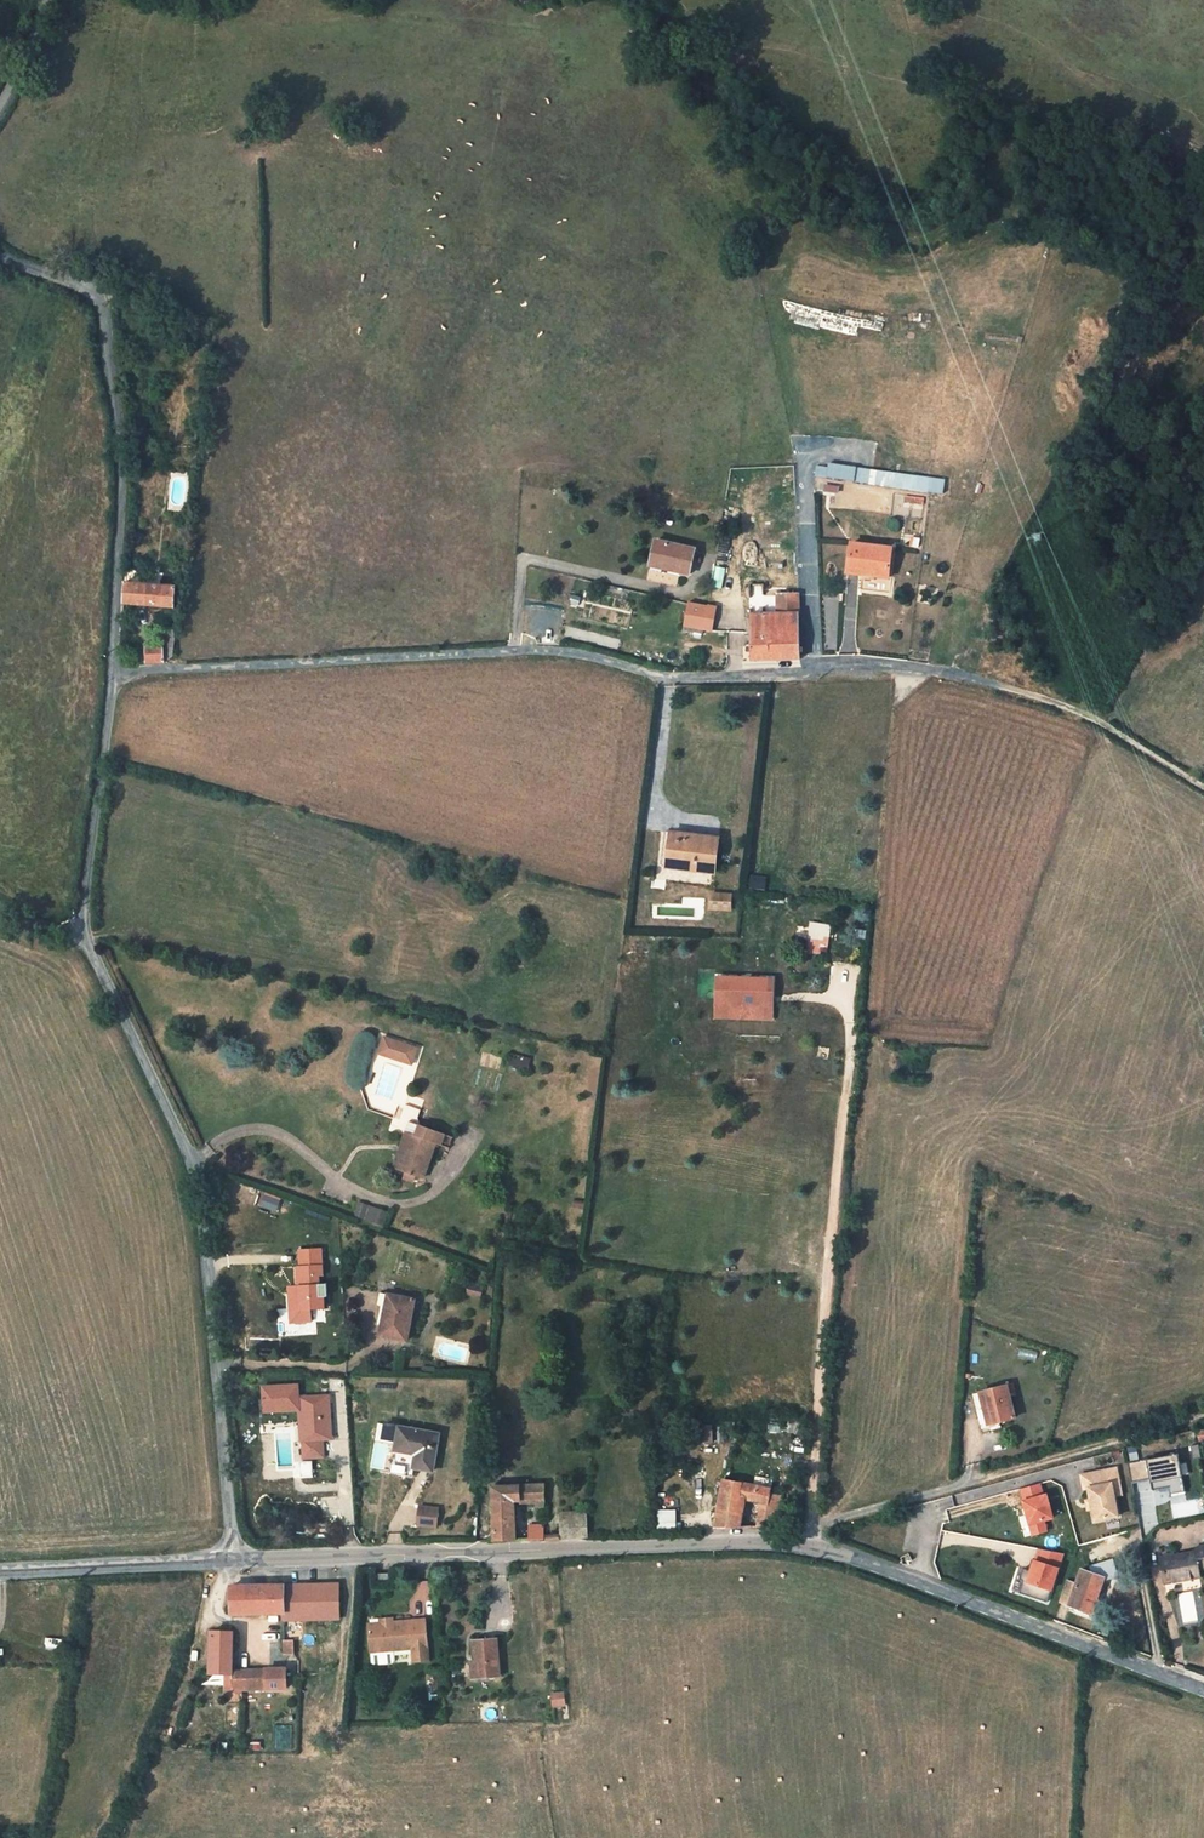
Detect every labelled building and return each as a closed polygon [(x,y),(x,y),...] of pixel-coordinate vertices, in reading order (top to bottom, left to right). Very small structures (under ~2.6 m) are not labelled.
[(619,23),(624,14),(606,5),(601,13),(619,23)] [(944,496),(946,480),(817,463),(813,491),(838,494),(840,482),(944,496)] [(909,505),(923,506),(924,498),(905,496),(903,514),(908,515),(909,505)] [(688,576),(693,551),(655,542),(650,566),(688,576)] [(889,579),(892,549),(851,545),(848,569),(875,572),(875,577),(889,579)] [(848,575),(875,577),(875,572),(848,569),(848,575)] [(799,613),(779,613),(765,614),(764,585),(747,586),(748,633),(800,632),(799,613)] [(177,590),(122,586),(121,607),(176,610),(177,590)] [(799,613),(799,594),(778,595),(779,613),(799,613)] [(705,629),(709,610),(690,605),(686,625),(705,629)] [(704,634),(705,629),(686,625),(684,630),(704,634)] [(143,651),(145,666),(173,665),(177,631),(167,630),(163,649),(143,651)] [(800,659),(800,632),(748,633),(749,661),(800,659)] [(714,873),(718,838),(669,834),(666,869),(714,873)] [(765,889),(766,876),(751,876),(750,889),(765,889)] [(730,900),(711,897),(709,912),(728,915),(730,900)] [(828,956),(831,924),(808,922),(805,953),(828,956)] [(808,962),(794,961),(793,979),(806,980),(808,962)] [(757,1032),(757,1023),(757,1021),(758,1009),(759,998),(759,991),(748,991),(747,999),(734,998),(734,1009),(723,1009),(722,1023),(721,1043),(721,1054),(732,1054),(731,1043),(733,1032),(757,1032)] [(723,998),(723,1009),(734,1009),(734,998),(723,998)] [(368,1052),(363,1069),(396,1080),(401,1063),(368,1052)] [(530,1068),(530,1058),(512,1057),(512,1068),(530,1068)] [(398,1150),(393,1149),(380,1183),(403,1191),(416,1158),(426,1162),(430,1151),(402,1141),(398,1150)] [(375,1181),(380,1183),(393,1149),(388,1147),(375,1181)] [(353,1215),(387,1228),(392,1214),(359,1201),(353,1215)] [(380,1243),(382,1236),(363,1229),(360,1236),(380,1243)] [(309,1325),(301,1265),(279,1267),(281,1283),(279,1284),(281,1302),(274,1302),(276,1318),(284,1317),(285,1328),(309,1325)] [(461,1296),(449,1293),(447,1302),(459,1304),(461,1296)] [(276,1318),(274,1302),(269,1303),(272,1329),(285,1328),(284,1317),(276,1318)] [(363,1350),(388,1355),(396,1314),(371,1309),(363,1350)] [(263,1413),(300,1410),(298,1384),(262,1386),(263,1413)] [(1003,1386),(976,1393),(984,1425),(1010,1418),(1003,1386)] [(293,1475),(312,1474),(311,1458),(320,1458),(315,1414),(285,1416),(288,1460),(292,1460),(293,1475)] [(384,1442),(380,1469),(400,1473),(398,1483),(419,1487),(425,1449),(384,1442)] [(1187,1495),(1179,1455),(1129,1464),(1133,1483),(1151,1479),(1153,1491),(1170,1488),(1170,1489),(1172,1498),(1187,1495)] [(1085,1489),(1089,1488),(1092,1500),(1094,1508),(1097,1521),(1120,1515),(1115,1495),(1112,1483),(1120,1481),(1116,1468),(1082,1475),(1085,1489)] [(719,1480),(712,1532),(734,1530),(737,1498),(754,1501),(752,1529),(770,1528),(772,1503),(773,1494),(769,1493),(770,1489),(765,1488),(765,1485),(719,1480)] [(1112,1483),(1115,1495),(1122,1493),(1120,1481),(1112,1483)] [(1042,1496),(1038,1484),(1022,1488),(1025,1501),(1022,1502),(1032,1535),(1045,1531),(1042,1521),(1052,1518),(1045,1495),(1042,1496)] [(482,1491),(484,1544),(504,1543),(502,1506),(531,1503),(530,1487),(482,1491)] [(677,1531),(677,1510),(657,1510),(657,1530),(677,1531)] [(548,1516),(550,1541),(580,1539),(578,1514),(548,1516)] [(423,1525),(405,1523),(403,1541),(421,1544),(423,1525)] [(519,1527),(521,1542),(533,1542),(531,1527),(519,1527)] [(1159,1559),(1165,1585),(1201,1579),(1199,1570),(1203,1570),(1203,1546),(1195,1547),(1195,1552),(1159,1559)] [(1024,1581),(1019,1594),(1047,1604),(1063,1555),(1039,1550),(1035,1562),(1028,1583),(1024,1581)] [(1028,1583),(1035,1562),(1033,1561),(1029,1571),(1024,1569),(1020,1580),(1024,1581),(1028,1583)] [(1093,1613),(1105,1578),(1082,1570),(1077,1586),(1067,1583),(1061,1602),(1078,1608),(1077,1612),(1089,1616),(1091,1613),(1093,1613)] [(331,1607),(290,1608),(291,1632),(278,1633),(279,1636),(279,1644),(333,1642),(331,1607)] [(278,1609),(278,1633),(291,1632),(290,1608),(278,1609)] [(225,1637),(279,1636),(278,1633),(278,1609),(224,1610),(225,1637)] [(371,1643),(358,1644),(360,1672),(401,1669),(402,1683),(417,1682),(414,1640),(382,1642),(371,1643)] [(468,1645),(470,1665),(476,1665),(478,1681),(496,1680),(493,1643),(468,1645)] [(198,1655),(199,1698),(218,1697),(219,1713),(281,1711),(280,1690),(227,1693),(225,1656),(198,1655)] [(289,1662),(280,1661),(280,1675),(289,1675),(289,1662)] [(468,1682),(478,1681),(476,1665),(470,1665),(467,1666),(468,1682)] [(561,1697),(549,1698),(550,1710),(562,1709),(561,1697)]
